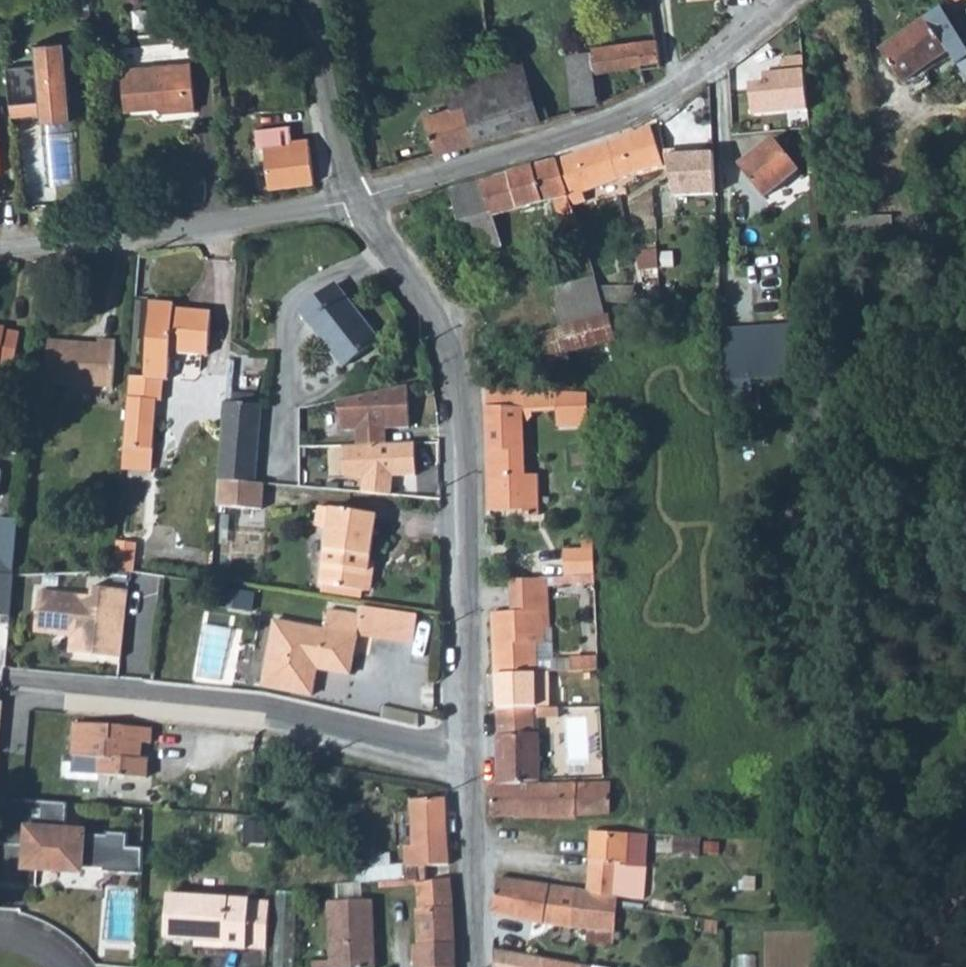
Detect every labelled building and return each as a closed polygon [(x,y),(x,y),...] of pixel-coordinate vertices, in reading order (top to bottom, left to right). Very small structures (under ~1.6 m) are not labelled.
[(880,53),(904,86),(947,55),(965,81),(965,52),(941,9),(880,53)] [(38,64),(8,68),(12,104),(42,101),(43,115),(73,112),(65,41),(36,44),(38,64)] [(659,43),(594,52),(594,56),(597,76),(641,70),(643,87),(664,77),(659,43)] [(810,112),(804,55),(786,57),(780,65),(781,72),(761,74),(762,84),(747,85),(750,118),(810,112)] [(594,56),(568,59),(572,101),(574,108),(600,105),(597,76),(594,56)] [(427,119),(439,157),(553,122),(548,108),(538,110),(523,61),(446,84),(452,111),(427,119)] [(194,63),(125,71),(130,113),(162,110),(165,115),(200,111),(194,63)] [(572,101),(548,108),(553,122),(574,117),(574,108),(572,101)] [(43,115),(45,124),(74,121),(73,112),(43,115)] [(289,127),(257,131),(258,148),(263,147),(269,189),(314,182),(308,140),(292,143),(289,127)] [(651,132),(607,147),(620,186),(662,170),(651,132)] [(773,141),(740,169),(766,201),(800,174),(773,141)] [(607,147),(557,162),(572,209),(586,205),(584,198),(620,186),(607,147)] [(686,153),(665,154),(673,199),(716,197),(713,156),(687,157),(686,153)] [(557,162),(453,195),(461,228),(494,220),(556,204),(569,245),(583,240),(572,209),(557,162)] [(891,219),(841,220),(842,240),(890,238),(891,219)] [(494,220),(461,228),(470,260),(503,251),(494,220)] [(659,272),(658,255),(641,256),(641,273),(659,272)] [(596,280),(553,294),(565,334),(609,320),(604,305),(600,290),(596,280)] [(367,325),(336,286),(301,313),(342,367),(374,343),(363,329),(367,325)] [(635,291),(600,290),(604,305),(635,305),(635,291)] [(164,379),(171,379),(173,357),(179,351),(211,353),(214,315),(193,313),(193,308),(178,307),(178,302),(154,300),(147,378),(164,379)] [(609,320),(565,334),(533,342),(547,383),(577,374),(571,357),(619,341),(611,319),(609,320)] [(12,385),(21,335),(7,332),(7,329),(0,328),(0,382),(12,385)] [(725,356),(792,351),(792,348),(791,330),(723,336),(725,356)] [(50,340),(47,382),(110,387),(113,339),(96,338),(96,343),(50,340)] [(729,386),(785,377),(792,376),(793,373),(792,351),(725,356),(729,386)] [(129,376),(122,468),(151,470),(158,399),(162,400),(164,379),(147,378),(129,376)] [(406,386),(334,401),(341,431),(354,430),(355,445),(384,444),(384,429),(408,428),(406,386)] [(485,391),(486,407),(490,511),(523,509),(523,517),(541,516),(539,474),(526,475),(525,423),(529,423),(538,413),(538,409),(556,408),(556,418),(590,417),(589,392),(485,391)] [(225,402),(219,481),(256,483),(262,404),(225,402)] [(590,417),(556,418),(557,426),(590,425),(590,417)] [(355,445),(340,446),(342,477),(359,478),(360,493),(389,496),(389,481),(414,479),(413,443),(384,444),(355,445)] [(219,481),(216,507),(262,509),(264,484),(256,483),(219,481)] [(319,507),(317,526),(328,528),(320,585),(364,592),(377,515),(319,507)] [(15,575),(18,519),(0,517),(0,573),(15,575)] [(115,568),(135,570),(139,541),(119,538),(115,568)] [(564,548),(566,576),(574,576),(595,574),(594,546),(564,548)] [(551,577),(513,580),(515,611),(542,610),(542,609),(552,609),(551,577)] [(79,632),(76,654),(122,659),(129,591),(93,587),(92,597),(40,592),(36,628),(79,632)] [(253,604),(255,591),(236,588),(234,601),(253,604)] [(361,621),(329,615),(326,630),(275,621),(263,686),(313,695),(319,665),(329,667),(328,670),(351,675),(358,635),(414,643),(418,615),(363,607),(361,616),(361,621)] [(330,610),(329,615),(361,621),(361,616),(330,610)] [(515,611),(492,613),(495,674),(552,672),(552,659),(551,643),(543,643),(542,610),(515,611)] [(571,659),(571,671),(600,670),(599,658),(571,659)] [(571,659),(552,659),(552,672),(571,671),(571,659)] [(552,672),(495,674),(498,736),(497,736),(496,784),(516,782),(522,782),(539,781),(539,757),(551,757),(550,733),(533,733),(533,707),(552,706),(552,672)] [(75,723),(74,755),(75,757),(75,766),(82,773),(146,779),(147,758),(140,757),(141,743),(150,744),(151,728),(75,723)] [(496,784),(491,783),(491,817),(509,818),(509,805),(517,804),(516,782),(496,784)] [(522,782),(516,782),(517,804),(517,818),(576,817),(576,815),(577,784),(522,785),(522,782)] [(577,784),(576,815),(611,814),(611,782),(577,784)] [(412,847),(404,848),(405,866),(447,864),(444,842),(443,798),(411,800),(412,847)] [(68,805),(5,800),(2,840),(30,842),(28,870),(87,874),(87,865),(108,867),(108,871),(144,874),(146,849),(125,848),(126,833),(107,832),(107,837),(89,835),(89,829),(66,827),(68,805)] [(517,804),(509,805),(509,818),(517,818),(517,804)] [(591,830),(588,890),(602,896),(618,896),(618,897),(643,898),(646,865),(628,864),(629,833),(591,830)] [(417,880),(419,910),(415,910),(418,944),(412,944),(413,966),(455,966),(451,877),(417,880)] [(496,879),(491,913),(546,924),(572,927),(576,889),(496,879)] [(576,889),(572,927),(587,929),(614,932),(617,906),(618,897),(618,896),(602,896),(588,890),(576,889)] [(268,966),(290,966),(293,893),(270,892),(268,966)] [(163,940),(194,941),(221,942),(221,948),(244,950),(263,950),(265,899),(166,895),(163,940)] [(331,900),(331,966),(374,966),(374,899),(331,900)] [(706,932),(718,933),(718,920),(707,919),(706,932)] [(614,932),(587,929),(586,941),(613,944),(614,939),(620,940),(620,933),(614,932)] [(493,949),(493,966),(590,966),(493,949)]
